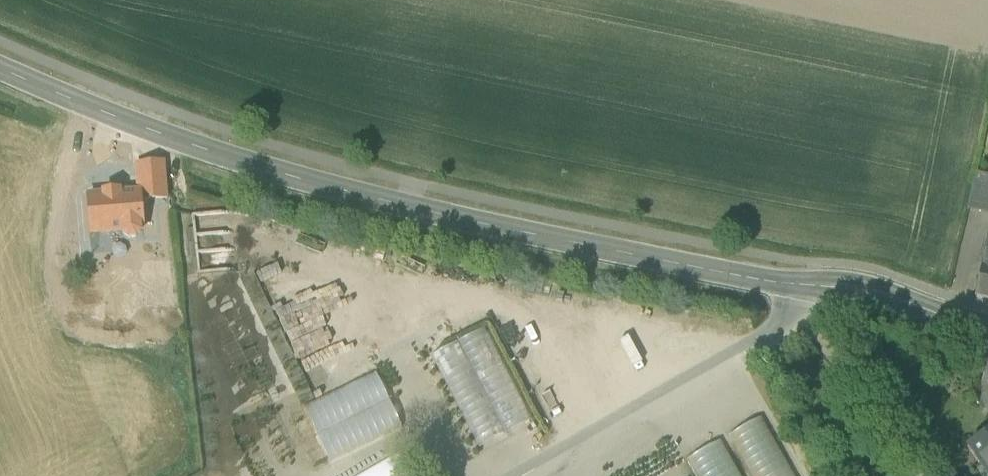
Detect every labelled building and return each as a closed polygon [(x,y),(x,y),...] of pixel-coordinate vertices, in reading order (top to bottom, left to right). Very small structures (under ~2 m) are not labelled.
[(166,163),(137,165),(139,192),(141,192),(142,201),(168,199),(166,163)] [(987,214),(987,184),(974,181),(968,210),(987,214)] [(104,195),(89,196),(92,234),(123,231),(123,234),(129,239),(136,238),(141,233),(141,230),(144,230),(142,201),(141,192),(139,192),(120,194),(120,192),(104,193),(104,195)] [(131,272),(155,277),(159,253),(113,245),(110,264),(131,267),(131,272)] [(977,296),(987,298),(987,246),(977,296)] [(90,253),(86,274),(104,278),(108,257),(90,253)] [(240,401),(262,391),(211,282),(189,292),(240,401)] [(286,395),(392,342),(370,297),(263,349),(286,395)] [(480,449),(534,421),(486,329),(432,356),(480,449)] [(376,373),(304,408),(330,462),(402,428),(376,373)] [(730,434),(752,475),(798,475),(766,416),(730,434)] [(987,475),(987,435),(968,448),(987,475)] [(357,475),(411,475),(397,453),(357,475)]
